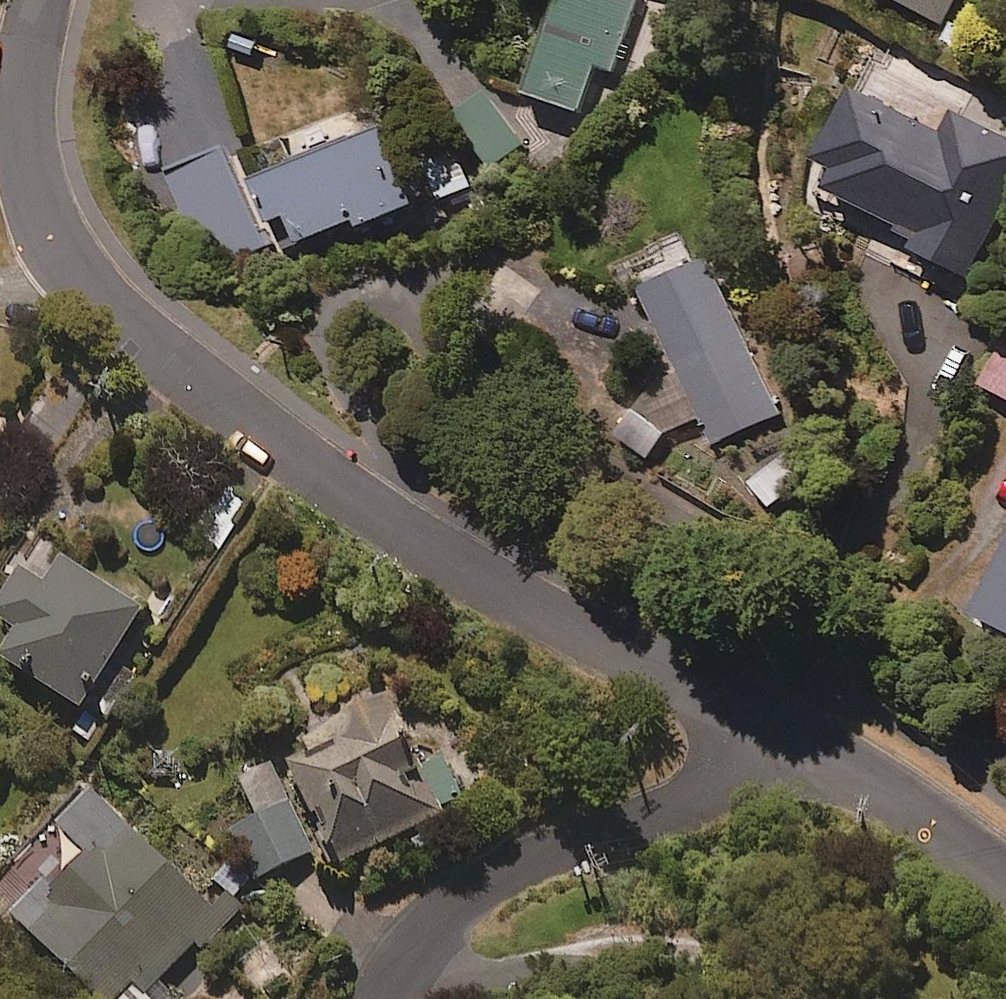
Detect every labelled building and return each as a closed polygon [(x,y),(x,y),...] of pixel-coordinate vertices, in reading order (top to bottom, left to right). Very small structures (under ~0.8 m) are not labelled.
[(530,101),(584,118),(599,71),(615,76),(641,0),(564,0),(530,101)] [(945,30),(961,0),(890,0),(945,30)] [(820,179),(810,202),(872,229),(868,238),(896,251),(892,260),(971,295),(1005,216),(1005,135),(955,112),(945,134),(848,91),(811,175),(820,179)] [(489,94),(442,128),(480,182),(527,149),(489,94)] [(302,251),(360,229),(363,236),(419,215),(390,138),(258,187),(274,232),(293,226),(302,251)] [(264,248),(228,157),(169,180),(205,271),(264,248)] [(459,164),(429,175),(441,207),(471,197),(459,164)] [(632,271),(680,375),(635,395),(649,425),(632,446),(649,463),(670,436),(702,421),(714,448),(788,414),(706,237),(632,271)] [(980,389),(1005,402),(1005,337),(980,389)] [(812,482),(792,453),(750,482),(770,511),(812,482)] [(978,623),(1005,636),(1005,568),(978,623)] [(64,574),(48,599),(24,584),(0,620),(0,633),(18,645),(2,669),(82,721),(144,625),(64,574)] [(305,766),(290,773),(336,869),(447,815),(444,809),(461,801),(443,765),(419,776),(387,709),(298,751),(305,766)] [(313,859),(273,773),(242,787),(259,824),(237,835),(260,884),(313,859)] [(90,998),(172,998),(158,985),(218,925),(93,799),(57,833),(85,861),(18,926),(90,998)] [(236,863),(211,882),(233,910),(257,891),(236,863)]
